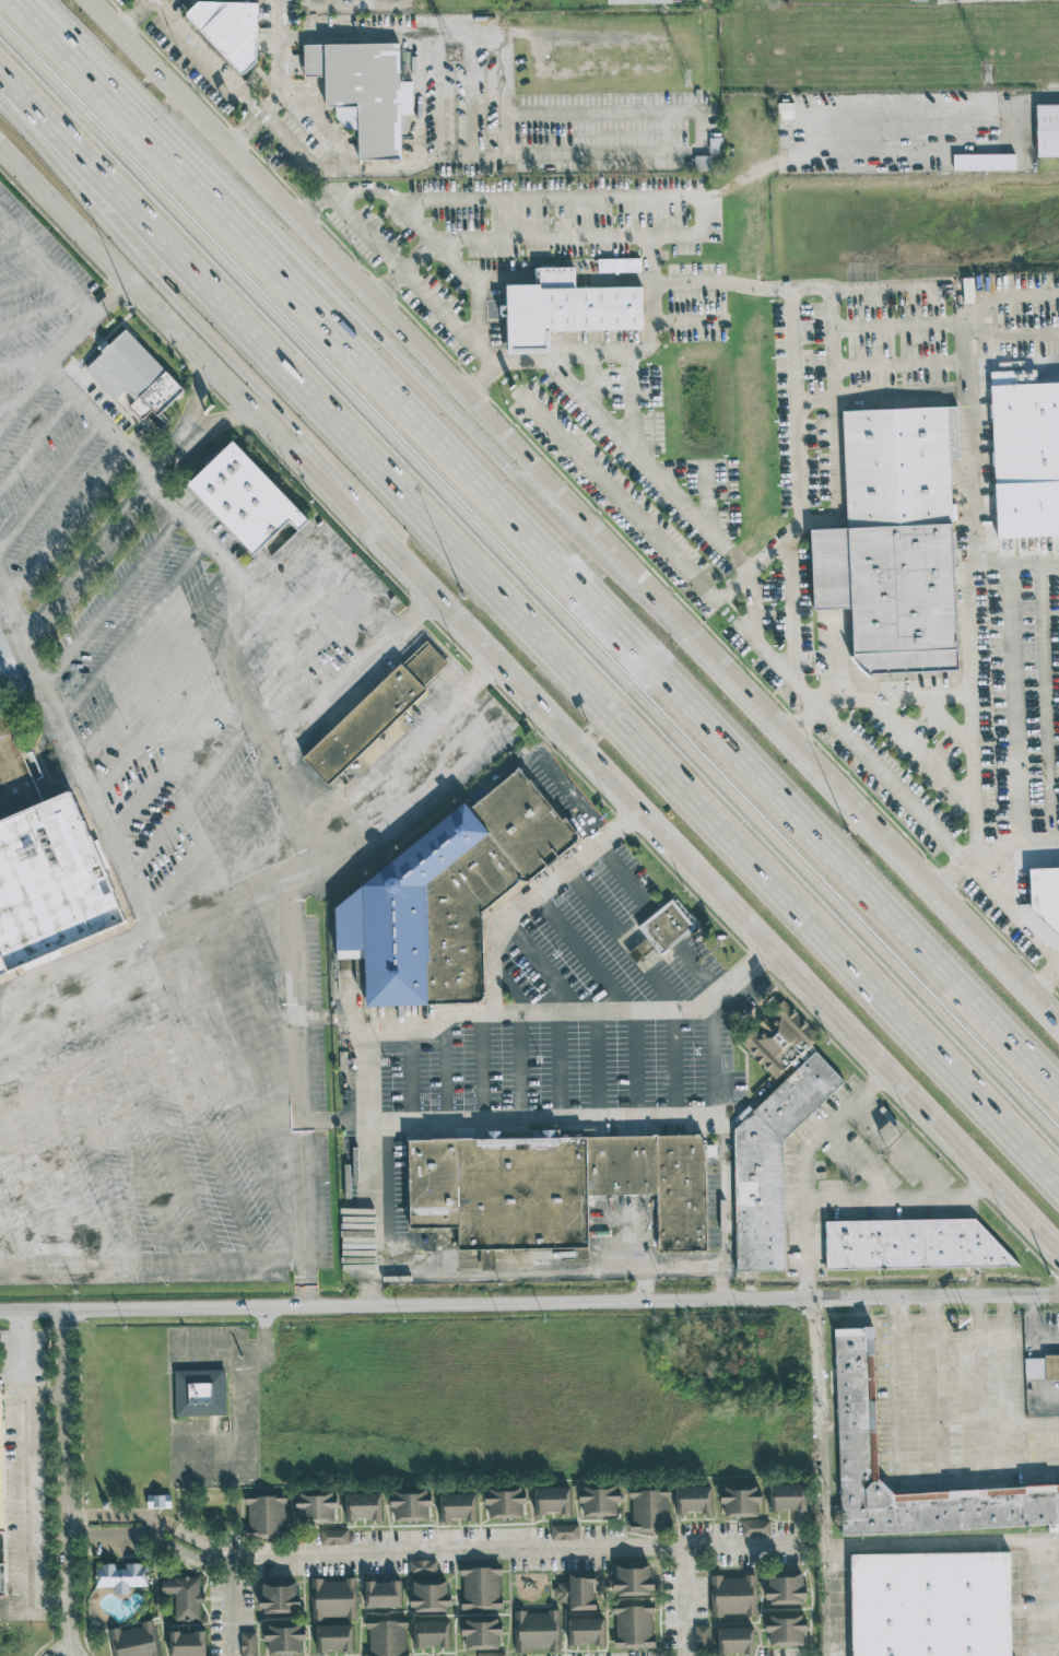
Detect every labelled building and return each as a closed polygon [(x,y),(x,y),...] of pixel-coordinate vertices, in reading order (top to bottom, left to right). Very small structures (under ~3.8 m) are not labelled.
[(184,12),(196,0),(216,0),(256,2),(256,61),(243,74),(184,12)] [(304,51),(399,50),(400,165),(356,165),(355,113),(326,113),(322,80),(304,81),(304,51)] [(777,119),(793,118),(792,102),(777,103),(777,119)] [(1058,156),(1058,104),(1035,104),(1036,156),(1058,156)] [(709,155),(694,155),(694,171),(709,171),(709,155)] [(1014,171),(1014,156),(980,156),(979,169),(1014,171)] [(639,258),(596,259),(597,272),(639,271),(639,258)] [(506,285),(538,285),(537,269),(576,269),(577,287),(643,286),(643,329),(552,331),(553,352),(507,353),(506,285)] [(126,330),(85,368),(115,400),(125,390),(134,400),(128,406),(141,419),(151,410),(156,415),(184,390),(126,330)] [(991,387),(1058,384),(1058,483),(996,486),(991,387)] [(810,530),(813,610),(851,608),(851,657),(868,674),(957,670),(949,458),(960,458),(957,407),(842,411),(846,527),(810,530)] [(186,485),(232,441),(308,519),(297,529),(289,520),(252,555),(186,485)] [(997,538),(1058,535),(1058,483),(996,486),(997,538)] [(403,667),(427,644),(447,663),(422,688),(403,667)] [(302,757),(400,663),(403,667),(422,688),(425,691),(328,785),(302,757)] [(43,802),(0,821),(0,707),(1,706),(43,802)] [(468,810),(519,770),(577,836),(576,844),(527,884),(517,882),(480,913),(484,996),(476,1005),(368,1009),(356,997),(354,963),(360,963),(358,899),(426,894),(426,883),(486,833),(468,810)] [(126,920),(97,856),(69,790),(43,802),(0,820),(0,974),(126,920)] [(1027,868),(1058,868),(1058,938),(1031,911),(1027,868)] [(638,928),(672,902),(694,930),(660,955),(638,928)] [(740,1043),(784,1003),(817,1041),(774,1079),(740,1043)] [(738,1272),(786,1272),(783,1141),(844,1082),(814,1054),(734,1132),(738,1272)] [(405,1139),(706,1136),(707,1254),(656,1254),(655,1197),(587,1198),(588,1247),(495,1249),(495,1272),(479,1272),(479,1249),(456,1249),(455,1228),(410,1229),(405,1139)] [(826,1224),(978,1221),(1020,1268),(826,1270),(826,1224)] [(895,1498),(1058,1487),(1058,1536),(1047,1537),(1045,1526),(842,1535),(835,1332),(872,1331),(876,1481),(895,1498)] [(1045,1358),(1058,1357),(1058,1382),(1045,1382),(1045,1358)] [(225,1414),(224,1369),(173,1370),(174,1416),(225,1414)] [(523,1517),(522,1484),(484,1485),(485,1504),(487,1504),(487,1518),(523,1517)] [(615,1515),(615,1503),(619,1502),(619,1484),(580,1484),(580,1516),(615,1515)] [(721,1517),(758,1516),(757,1484),(721,1484),(721,1517)] [(804,1510),(804,1484),(768,1485),(769,1511),(804,1510)] [(710,1485),(673,1487),(674,1513),(711,1512),(710,1485)] [(391,1520),(428,1519),(427,1487),(391,1487),(391,1520)] [(533,1487),(533,1513),(569,1513),(569,1487),(533,1487)] [(334,1520),(333,1491),(296,1492),(297,1522),(334,1520)] [(667,1491),(628,1491),(629,1532),(668,1531),(667,1491)] [(344,1493),(345,1519),(380,1519),(380,1493),(344,1493)] [(439,1494),(439,1519),(475,1519),(474,1493),(439,1494)] [(169,1507),(169,1494),(145,1494),(146,1508),(169,1507)] [(246,1538),(284,1537),(284,1496),(246,1496),(246,1538)] [(1012,1555),(1014,1655),(853,1655),(851,1559),(1012,1555)] [(408,1560),(409,1578),(411,1578),(411,1612),(448,1611),(447,1578),(436,1579),(436,1560),(408,1560)] [(146,1586),(146,1563),(123,1563),(123,1564),(94,1565),(94,1586),(114,1586),(114,1594),(128,1594),(128,1586),(146,1586)] [(650,1594),(650,1564),(613,1565),(613,1595),(650,1594)] [(461,1609),(499,1609),(499,1567),(460,1569),(461,1609)] [(803,1602),(802,1572),(766,1573),(766,1604),(803,1602)] [(568,1610),(595,1609),(593,1573),(568,1573),(568,1582),(554,1582),(555,1601),(568,1601),(568,1610)] [(754,1575),(709,1576),(710,1616),(755,1614),(754,1575)] [(199,1578),(161,1577),(161,1594),(174,1594),(174,1620),(199,1620),(199,1604),(204,1604),(204,1593),(198,1593),(199,1578)] [(356,1618),(355,1578),(310,1579),(310,1618),(356,1618)] [(364,1582),(364,1608),(400,1607),(400,1581),(364,1582)] [(298,1612),(297,1582),(259,1583),(260,1613),(298,1612)] [(613,1647),(652,1647),(652,1602),(613,1602),(613,1647)] [(514,1610),(513,1649),(560,1651),(561,1612),(514,1610)] [(766,1644),(804,1645),(804,1612),(767,1612),(766,1644)] [(497,1648),(497,1634),(501,1634),(499,1616),(462,1616),(462,1649),(497,1648)] [(604,1644),(603,1618),(567,1618),(568,1644),(604,1644)] [(412,1621),(413,1647),(449,1646),(448,1620),(412,1621)] [(405,1621),(366,1621),(367,1655),(406,1655),(405,1621)] [(152,1622),(107,1630),(111,1655),(158,1655),(152,1622)] [(266,1655),(304,1654),(303,1623),(266,1624),(266,1655)] [(316,1651),(352,1649),(351,1624),(315,1625),(316,1651)] [(717,1654),(754,1653),(753,1626),(716,1628),(717,1654)] [(168,1632),(169,1655),(204,1655),(204,1631),(168,1632)]
